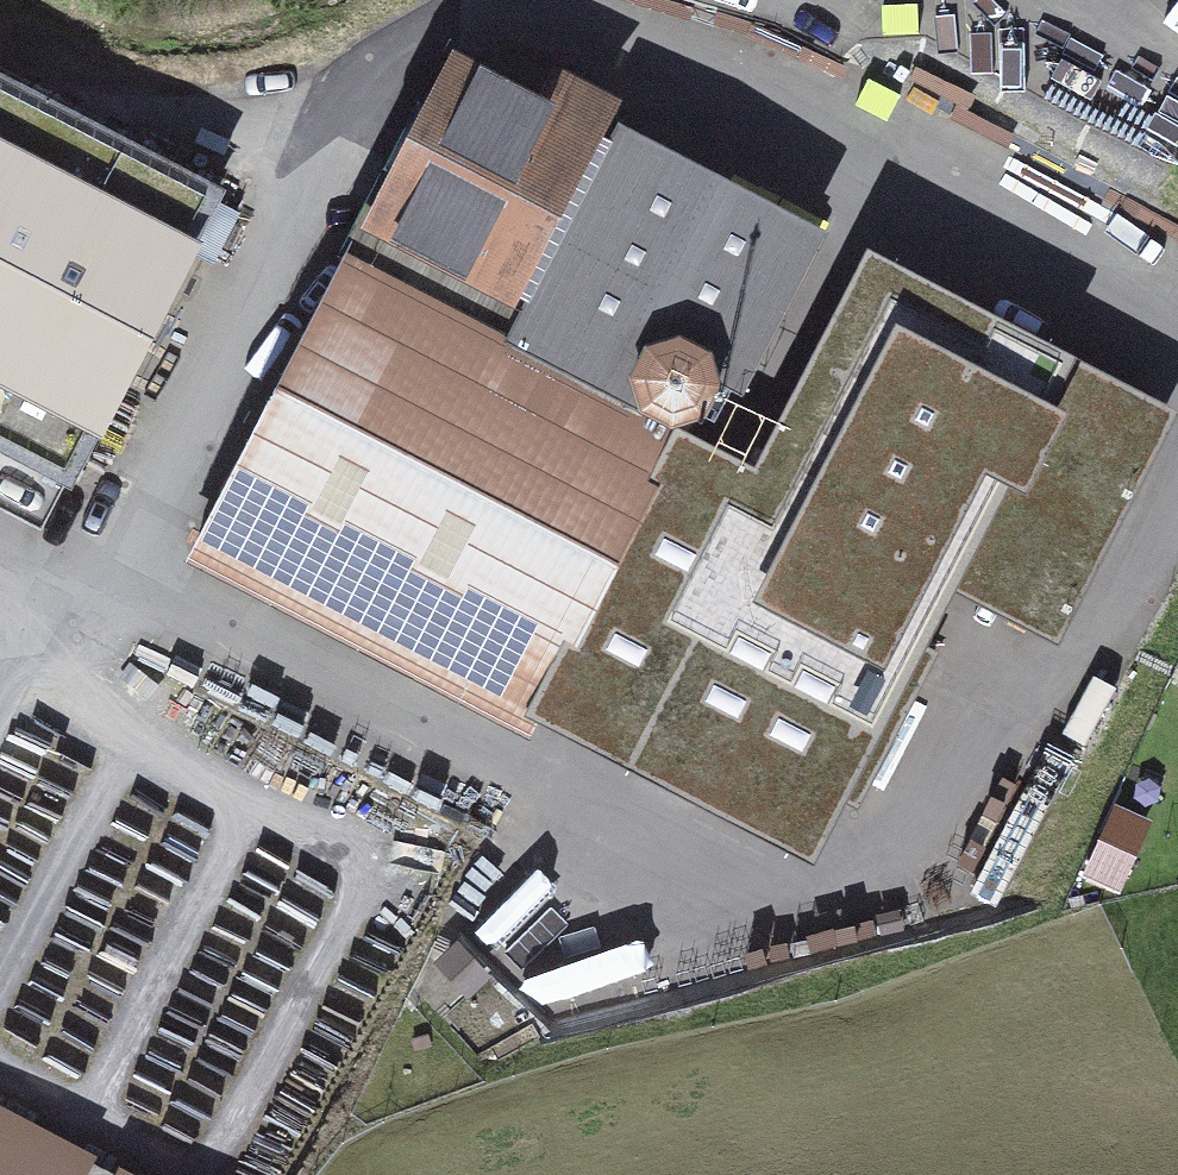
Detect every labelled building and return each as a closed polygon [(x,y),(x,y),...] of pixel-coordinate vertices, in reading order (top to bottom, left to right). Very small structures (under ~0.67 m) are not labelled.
[(405,169),(541,237),(593,137),(609,106),(528,65),(513,95),(457,66),(405,169)] [(0,84),(0,445),(67,480),(215,195),(0,84)] [(541,237),(491,333),(673,428),(702,417),(795,241),(593,137),(541,237)] [(541,237),(405,169),(355,263),(491,333),(541,237)] [(491,333),(355,263),(200,563),(518,728),(536,692),(660,453),(673,428),(491,333)] [(1039,368),(880,287),(765,508),(641,748),(801,830),(823,788),(856,805),(933,654),(900,637),(936,567),(964,514),(996,530),(1053,420),(1021,403),(1039,368)] [(964,514),(936,567),(1042,623),(1146,423),(1039,368),(1021,403),(1053,420),(996,530),(964,514)] [(765,508),(660,453),(536,692),(635,745),(765,508)] [(1116,808),(1092,877),(1130,890),(1155,821),(1116,808)] [(104,1158),(0,1103),(0,1174),(95,1174),(104,1158)]
